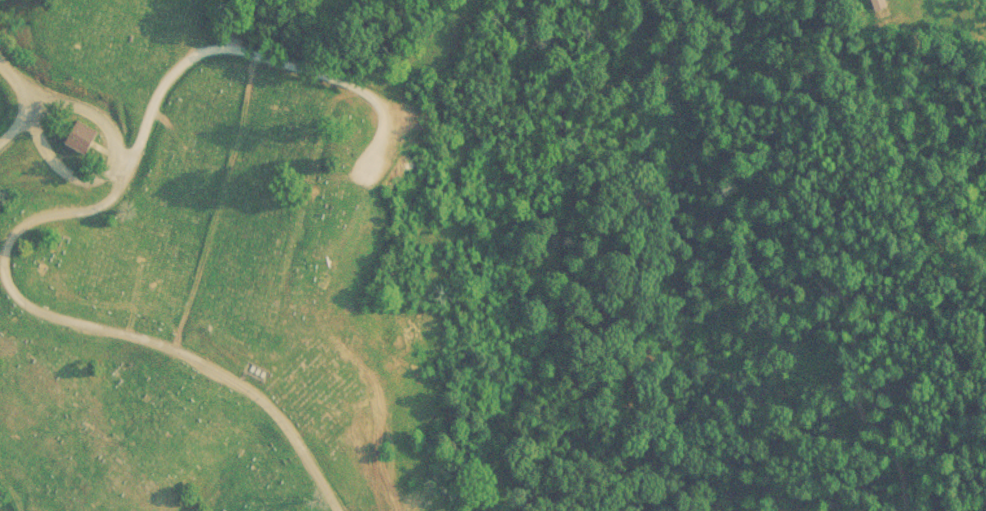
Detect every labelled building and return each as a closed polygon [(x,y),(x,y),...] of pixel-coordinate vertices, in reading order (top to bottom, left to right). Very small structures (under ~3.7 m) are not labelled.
[(90,162),(103,139),(81,126),(68,149),(90,162)]
